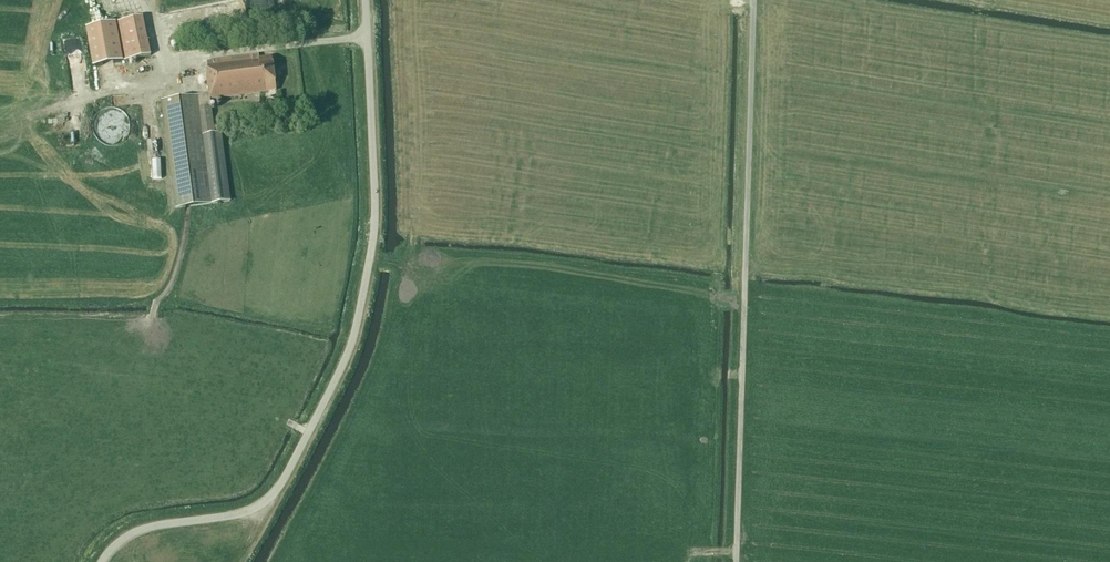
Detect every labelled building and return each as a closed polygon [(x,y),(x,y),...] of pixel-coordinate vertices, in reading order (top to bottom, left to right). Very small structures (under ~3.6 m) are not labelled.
[(93,67),(122,61),(115,22),(86,28),(93,67)] [(176,208),(224,202),(210,99),(276,90),(272,57),(259,59),(258,55),(206,62),(208,76),(206,76),(209,94),(197,95),(197,96),(162,101),(176,208)] [(95,142),(83,145),(85,153),(97,150),(95,142)]
